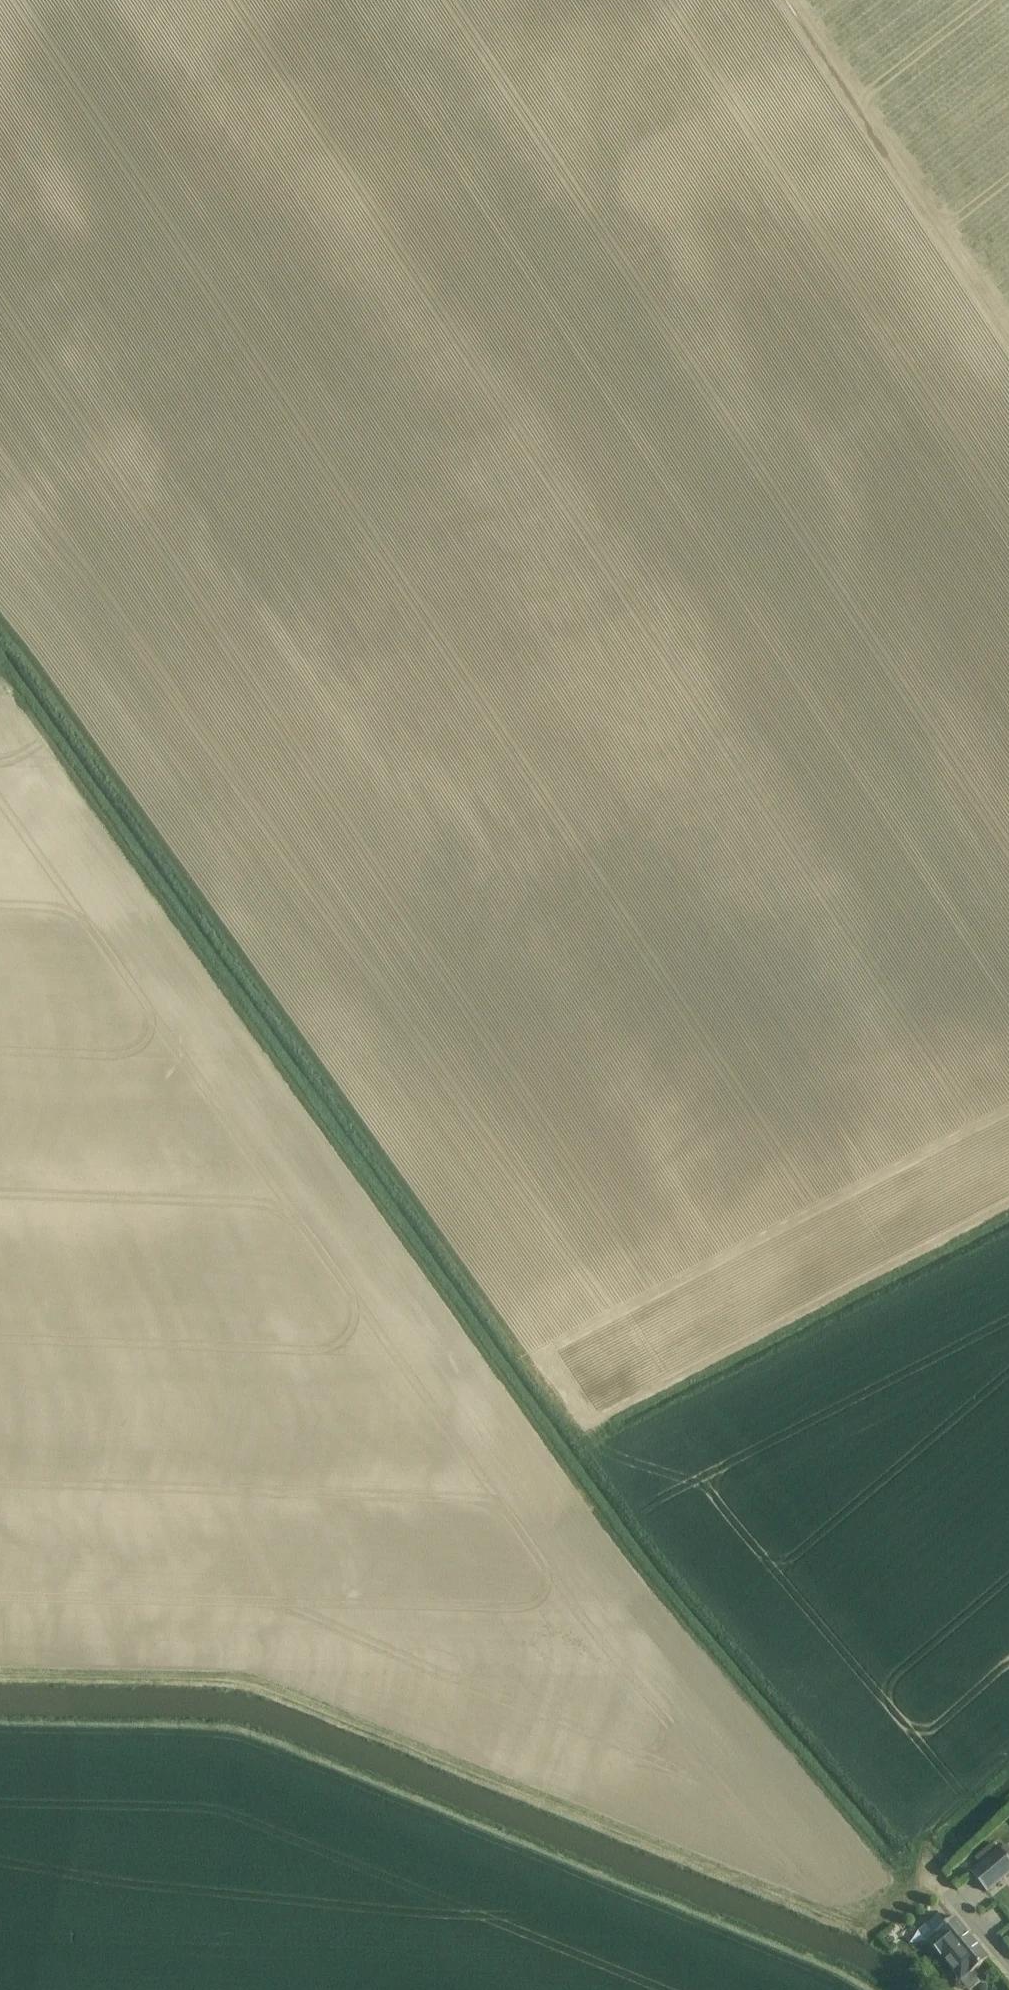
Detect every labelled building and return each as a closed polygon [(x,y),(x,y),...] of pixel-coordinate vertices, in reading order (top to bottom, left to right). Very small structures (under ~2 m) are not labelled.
[(1002,1880),(1008,1874),(1008,1860),(1000,1849),(971,1874),(987,1893),(1002,1880)] [(919,1931),(962,1982),(989,1960),(955,1918),(947,1925),(938,1915),(919,1931)]
